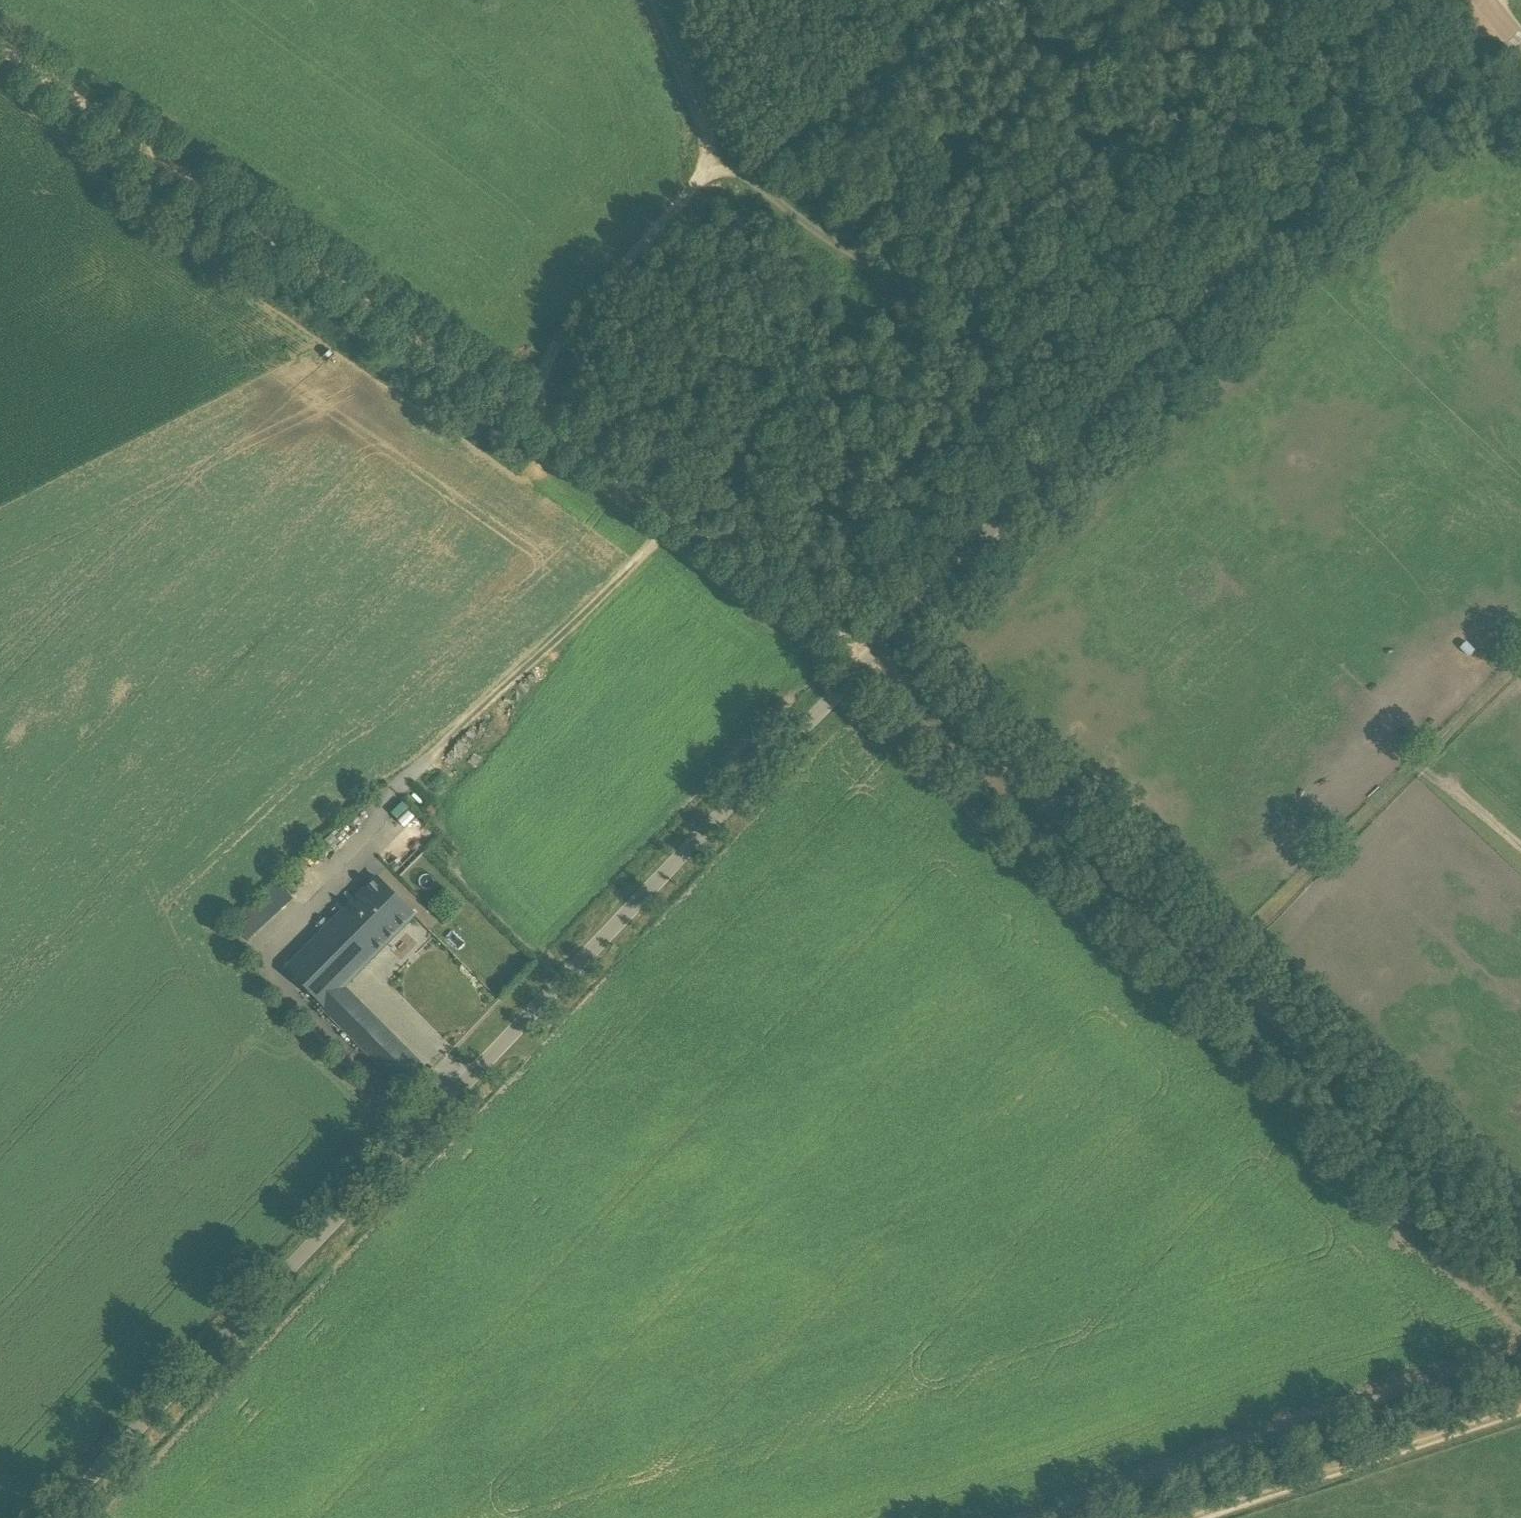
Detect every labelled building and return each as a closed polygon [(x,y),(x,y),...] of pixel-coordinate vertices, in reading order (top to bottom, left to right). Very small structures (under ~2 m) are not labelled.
[(378,877),(287,968),(326,1006),(416,915),(378,877)] [(249,939),(294,896),(276,878),(232,921),(249,939)] [(394,1042),(377,1058),(406,1087),(423,1070),(394,1042)]
